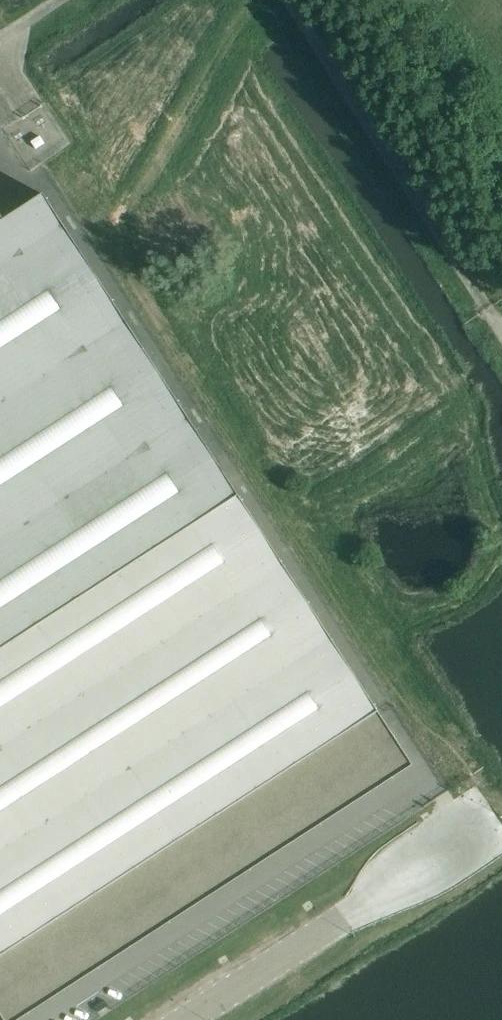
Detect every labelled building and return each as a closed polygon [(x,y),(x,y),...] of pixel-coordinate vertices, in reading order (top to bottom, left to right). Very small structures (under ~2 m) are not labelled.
[(4,1019),(17,1019),(412,765),(0,127),(0,1013),(4,1019)]
